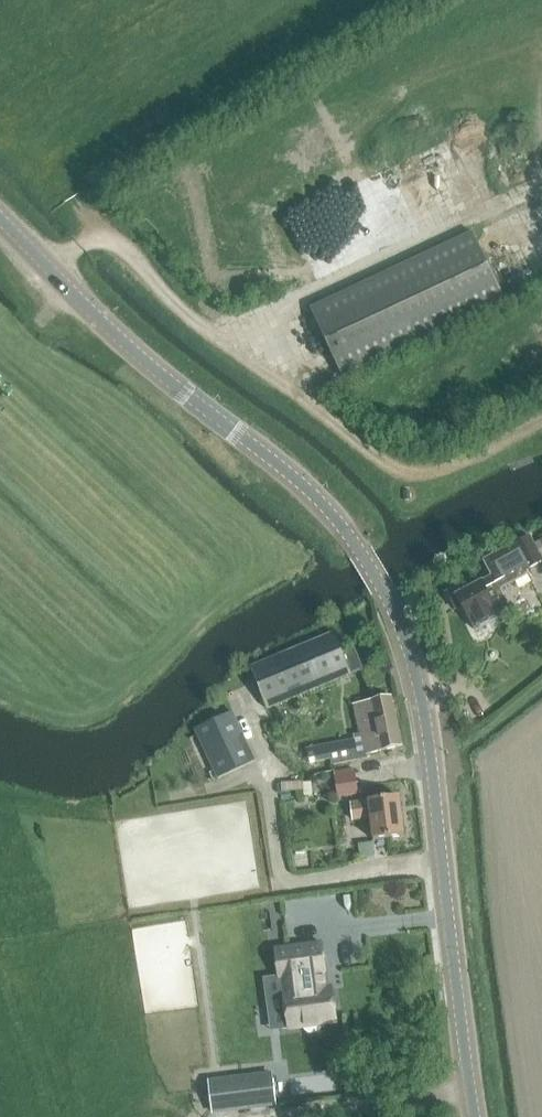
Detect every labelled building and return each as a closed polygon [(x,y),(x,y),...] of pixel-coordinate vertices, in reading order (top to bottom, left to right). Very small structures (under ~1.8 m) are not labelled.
[(471,234),(310,309),(341,376),(502,302),(471,234)] [(463,592),(459,586),(447,592),(455,609),(462,606),(469,620),(474,629),(499,616),(494,607),(494,606),(506,600),(500,589),(516,580),(511,571),(523,565),(526,569),(541,560),(529,537),(512,545),(485,560),(493,576),(463,592)] [(342,653),(333,633),(250,668),(267,709),(363,669),(354,648),(342,653)] [(364,755),(402,745),(391,696),(353,705),(364,755)] [(255,760),(232,712),(194,731),(216,778),(255,760)] [(284,717),(286,724),(294,722),(291,714),(284,717)] [(331,765),(357,760),(353,739),(314,746),(316,762),(330,760),(331,765)] [(357,794),(354,770),(333,773),(336,797),(357,794)] [(302,783),(303,790),(303,796),(312,796),(311,782),(302,783)] [(373,840),(404,836),(399,797),(368,800),(369,801),(351,804),(353,820),(371,818),(373,840)] [(361,858),(374,856),(372,842),(358,844),(361,858)] [(307,1025),(308,1030),(311,1032),(317,1032),(320,1028),(319,1024),(336,1021),(332,988),(325,989),(323,972),(326,972),(322,943),(276,949),(280,978),(284,977),(286,995),(285,995),(290,1028),(307,1025)] [(272,1073),(210,1081),(214,1112),(276,1104),(272,1073)]
